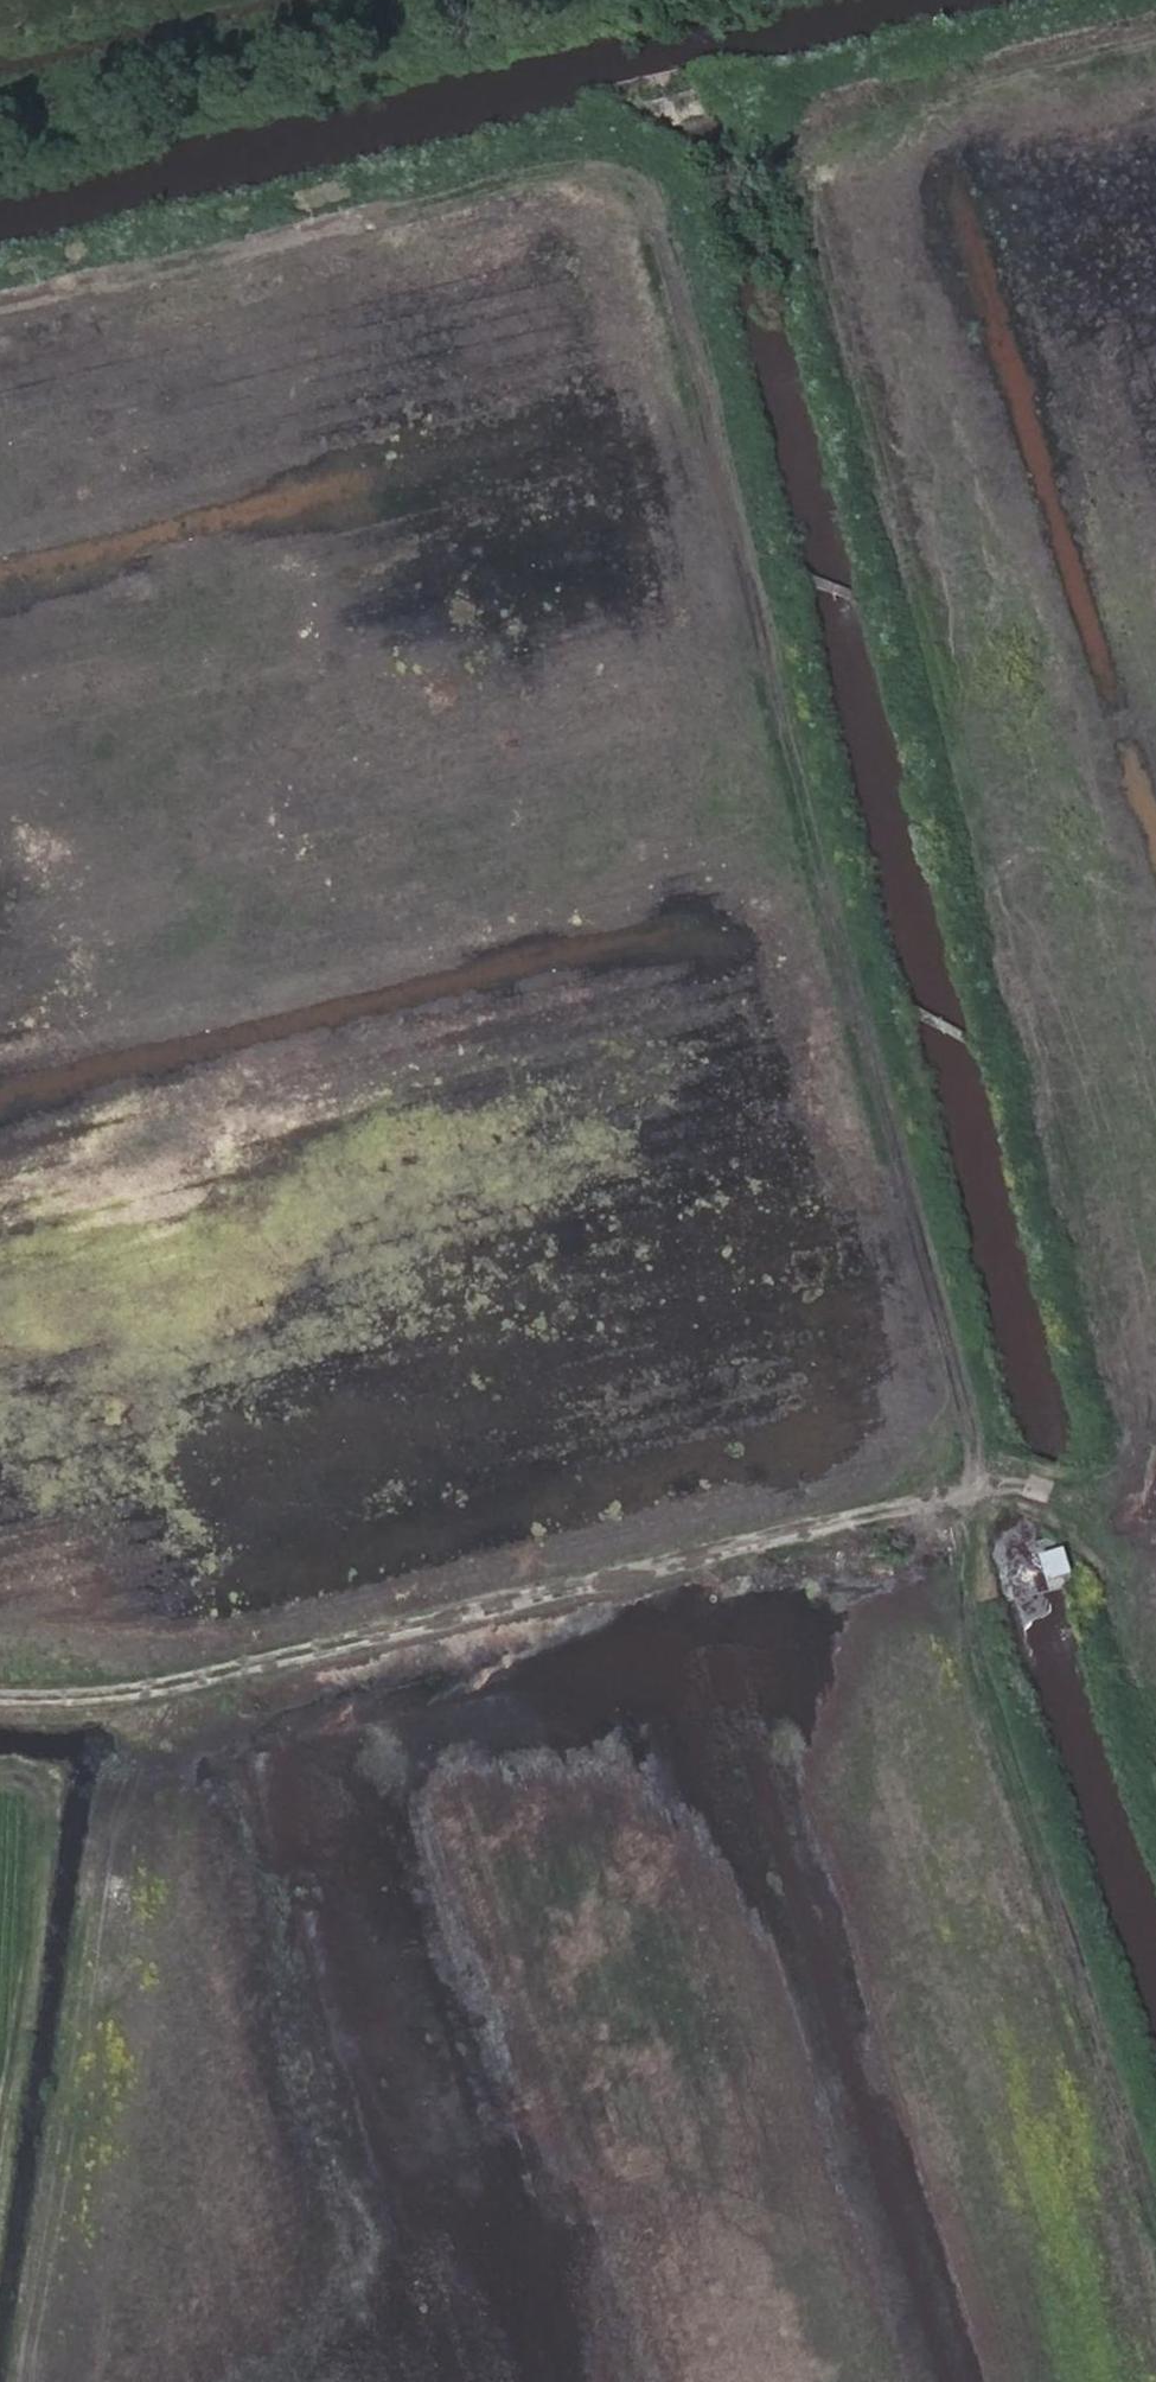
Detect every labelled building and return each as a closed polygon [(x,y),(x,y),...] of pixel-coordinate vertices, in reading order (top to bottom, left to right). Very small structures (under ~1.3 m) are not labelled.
[(1042,1564),(1049,1587),(1076,1579),(1071,1555),(1042,1564)]
